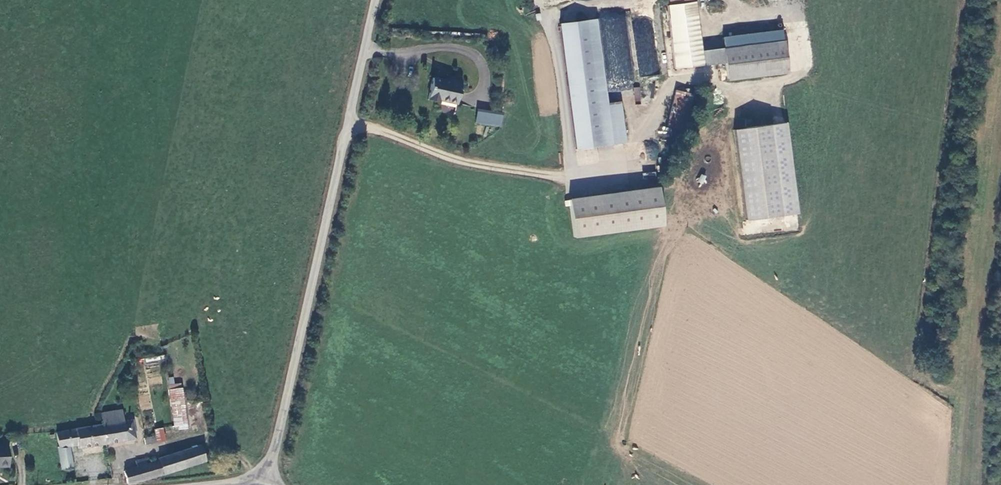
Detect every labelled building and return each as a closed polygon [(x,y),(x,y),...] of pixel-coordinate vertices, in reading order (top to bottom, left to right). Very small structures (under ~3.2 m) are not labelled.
[(703,63),(702,50),(695,0),(670,0),(671,4),(669,4),(677,66),(703,63)] [(561,23),(578,147),(614,143),(609,104),(597,18),(561,23)] [(784,40),(702,50),(703,63),(726,60),(728,77),(788,71),(784,40)] [(433,76),(429,98),(440,100),(440,98),(458,102),(462,82),(433,76)] [(633,88),(636,101),(642,100),(640,86),(633,88)] [(676,90),(667,126),(687,131),(695,94),(676,90)] [(621,103),(609,104),(614,143),(627,141),(621,103)] [(476,124),(502,126),(504,114),(477,111),(476,124)] [(737,128),(746,220),(799,215),(790,123),(737,128)] [(662,187),(572,199),(578,236),(667,224),(662,187)] [(178,429),(190,428),(187,389),(176,390),(178,429)] [(124,423),(122,410),(102,414),(103,419),(101,419),(101,423),(105,445),(136,441),(133,422),(124,423)] [(80,449),(105,445),(101,423),(58,430),(60,449),(71,447),(80,446),(80,449)] [(164,428),(155,428),(156,442),(166,441),(164,428)] [(8,446),(0,446),(0,466),(8,466),(8,446)] [(160,459),(161,462),(164,476),(204,462),(199,446),(160,459)] [(74,468),(71,447),(60,449),(62,469),(74,468)] [(127,473),(127,483),(143,483),(164,476),(161,462),(148,466),(146,461),(137,464),(138,469),(127,473)] [(73,484),(75,484),(83,484),(82,476),(73,477),(73,484)]
